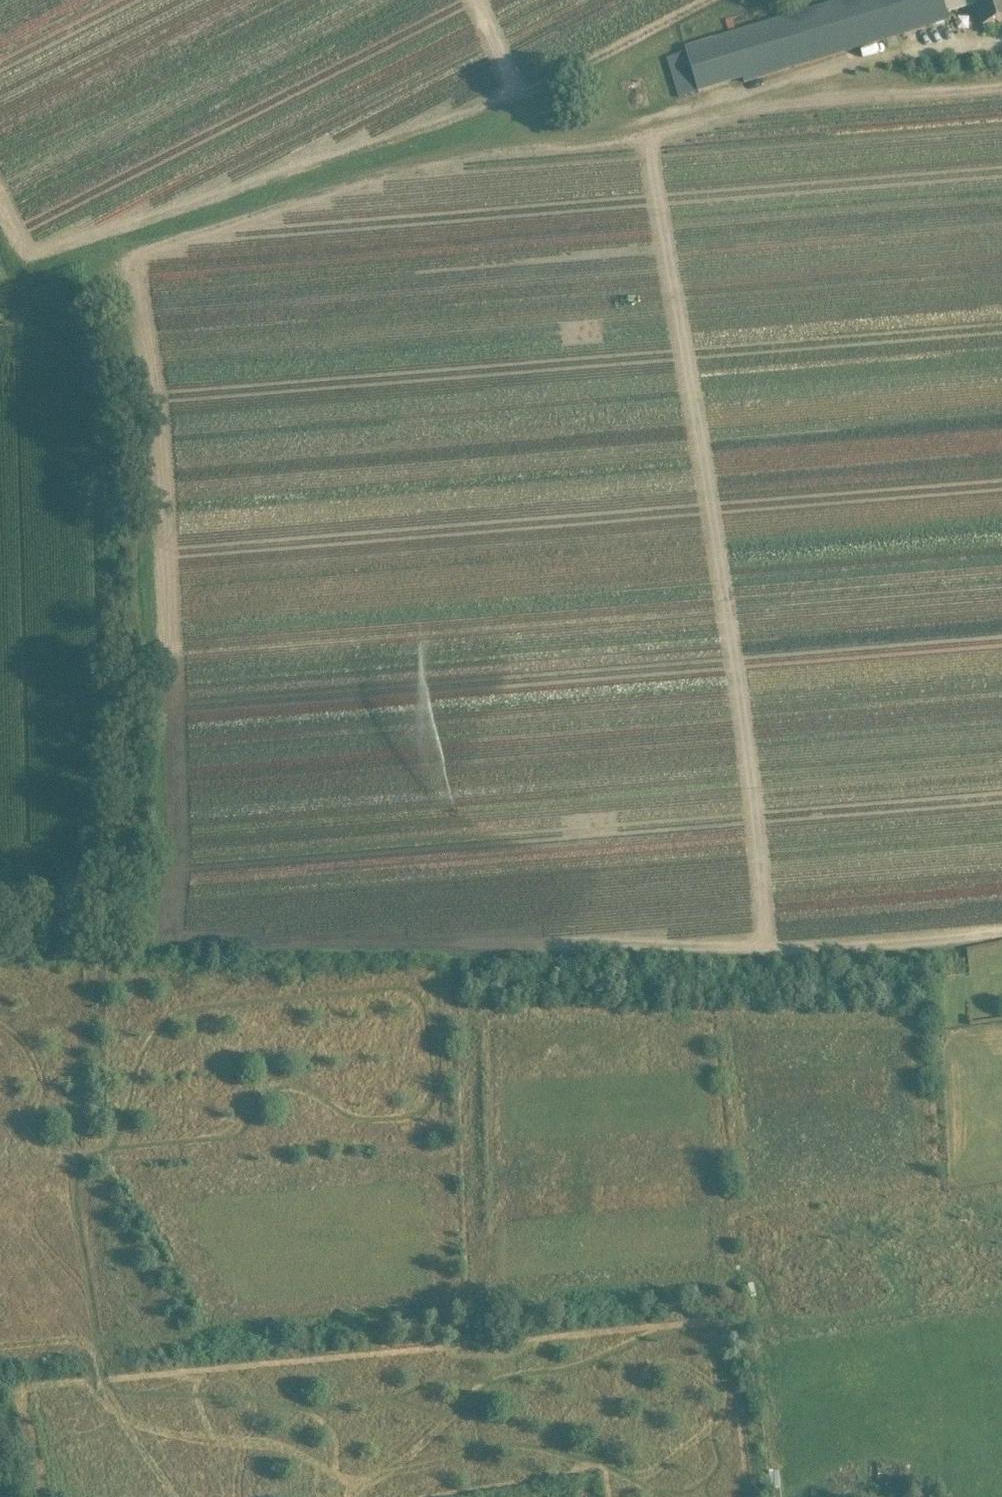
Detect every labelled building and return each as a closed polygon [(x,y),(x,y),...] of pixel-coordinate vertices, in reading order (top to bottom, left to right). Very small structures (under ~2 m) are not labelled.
[(731,36),(744,80),(745,84),(950,21),(948,14),(978,5),(985,27),(1001,22),(1001,0),(849,0),(731,36)]
